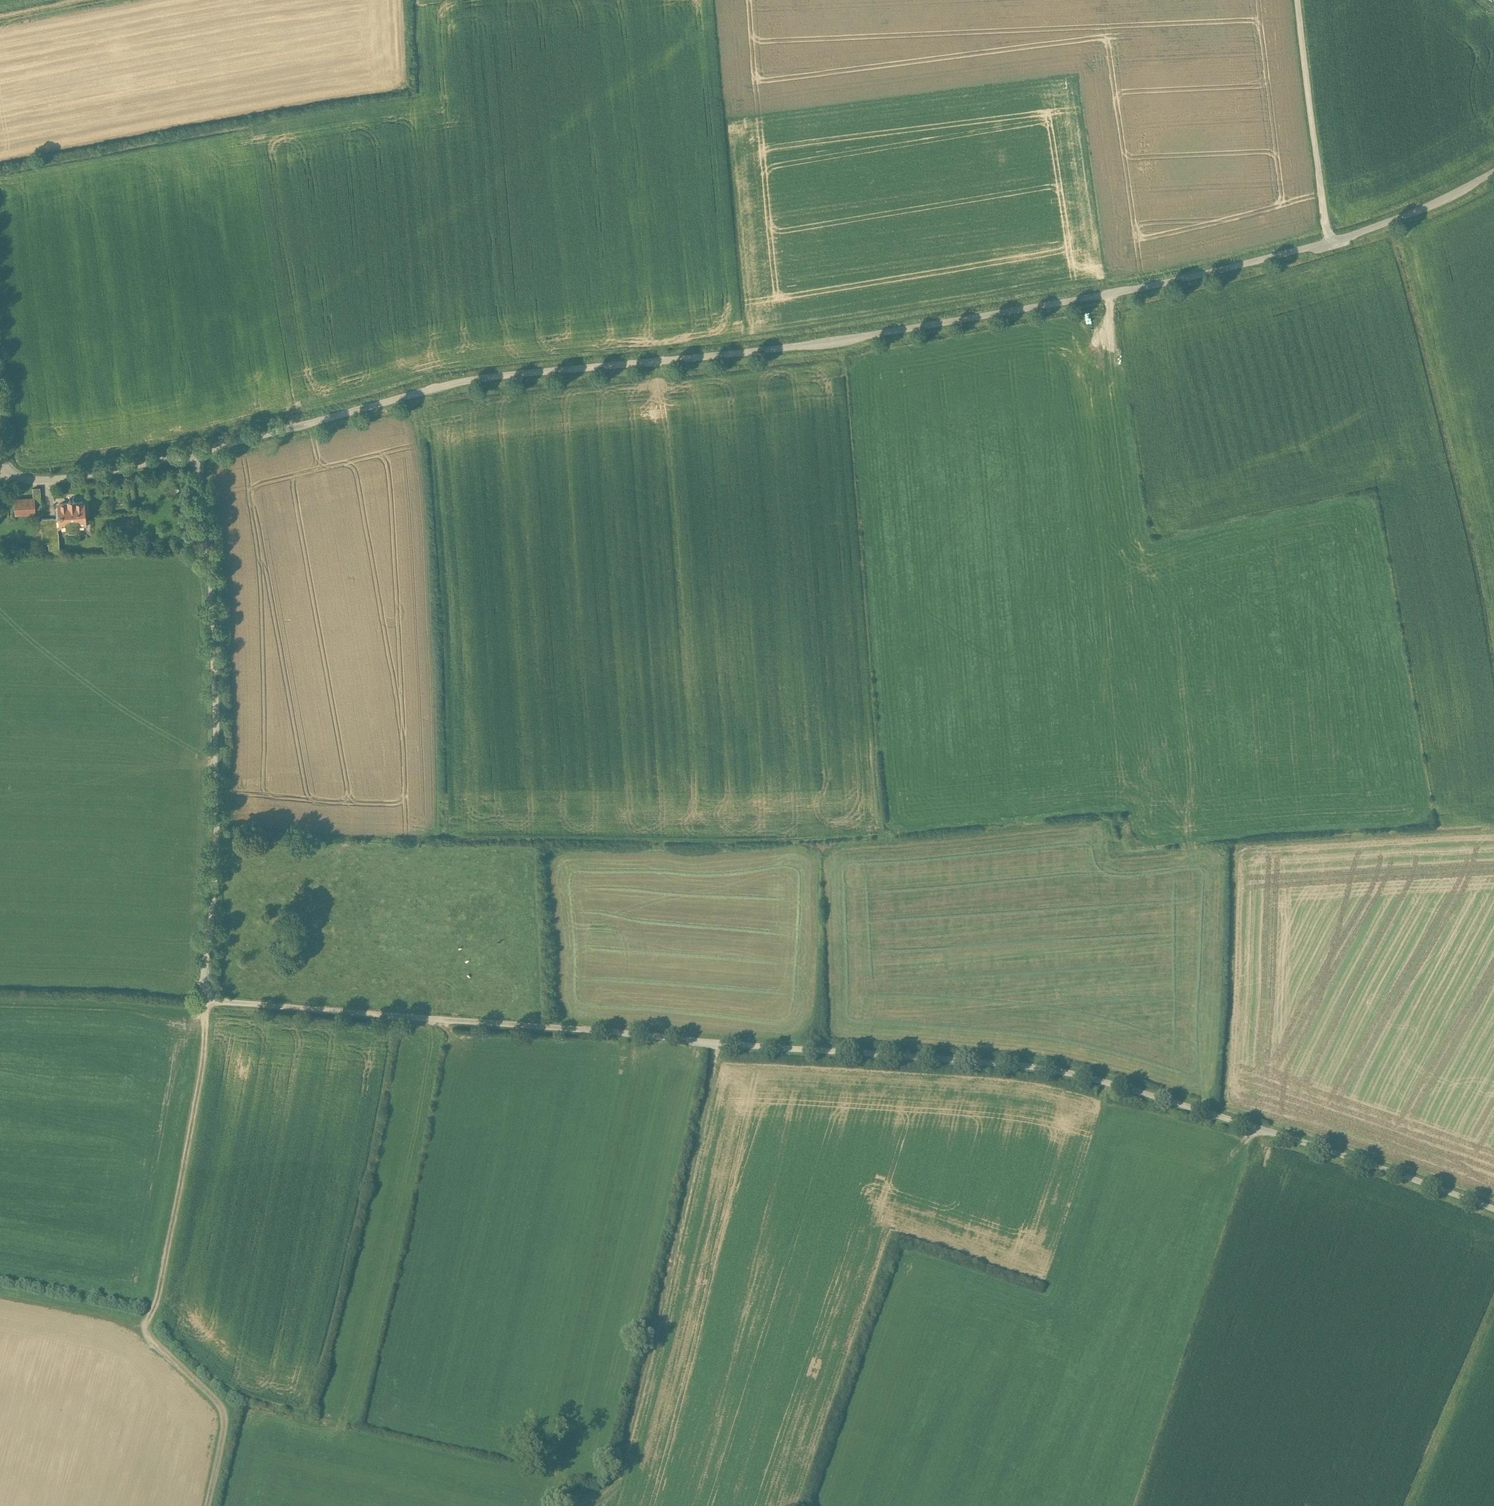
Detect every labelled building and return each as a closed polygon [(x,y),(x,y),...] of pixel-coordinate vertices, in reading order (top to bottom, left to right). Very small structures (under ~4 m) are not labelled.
[(40,488),(33,488),(34,498),(33,498),(34,506),(41,506),(40,488)] [(33,498),(16,499),(17,513),(34,512),(34,506),(33,498)] [(83,501),(75,502),(75,500),(68,500),(69,502),(58,503),(60,519),(59,519),(59,526),(67,526),(69,526),(72,527),(75,526),(76,526),(79,525),(86,524),(85,517),(84,517),(83,501)] [(42,541),(48,541),(49,553),(59,552),(57,517),(37,518),(37,526),(42,525),(42,541)]
